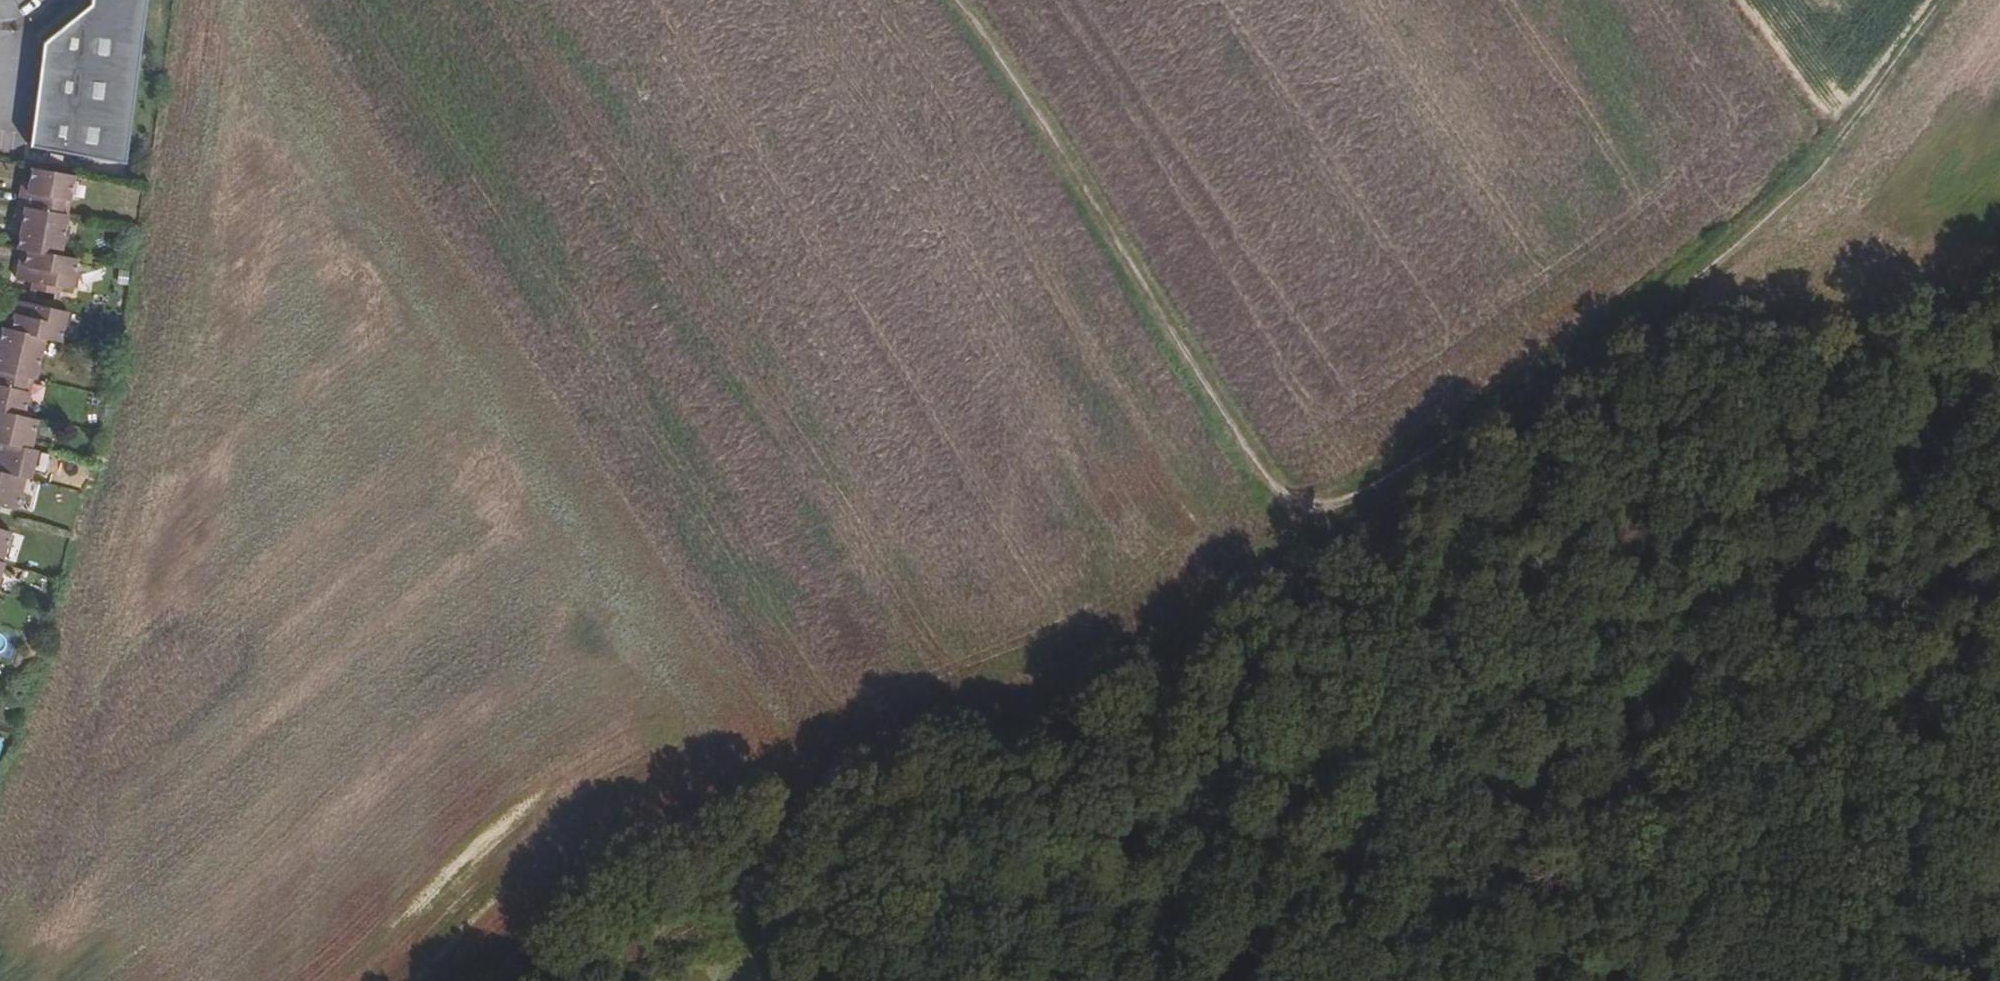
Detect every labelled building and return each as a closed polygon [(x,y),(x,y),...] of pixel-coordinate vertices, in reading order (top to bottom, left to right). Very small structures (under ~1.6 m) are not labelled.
[(26,150),(124,162),(143,0),(87,0),(84,22),(43,17),(26,150)] [(71,176),(27,169),(24,193),(17,192),(15,209),(13,223),(19,224),(16,251),(22,252),(17,281),(31,284),(56,289),(70,292),(75,261),(59,258),(65,218),(71,176)] [(55,300),(56,289),(31,284),(30,295),(30,306),(54,311),(55,300)] [(30,306),(10,302),(5,330),(0,328),(0,329),(0,508),(16,512),(23,478),(31,480),(37,451),(30,450),(35,422),(24,420),(31,378),(35,379),(43,338),(59,342),(65,313),(54,311),(30,306)] [(7,566),(1,564),(9,534),(0,532),(0,588),(7,566)]
